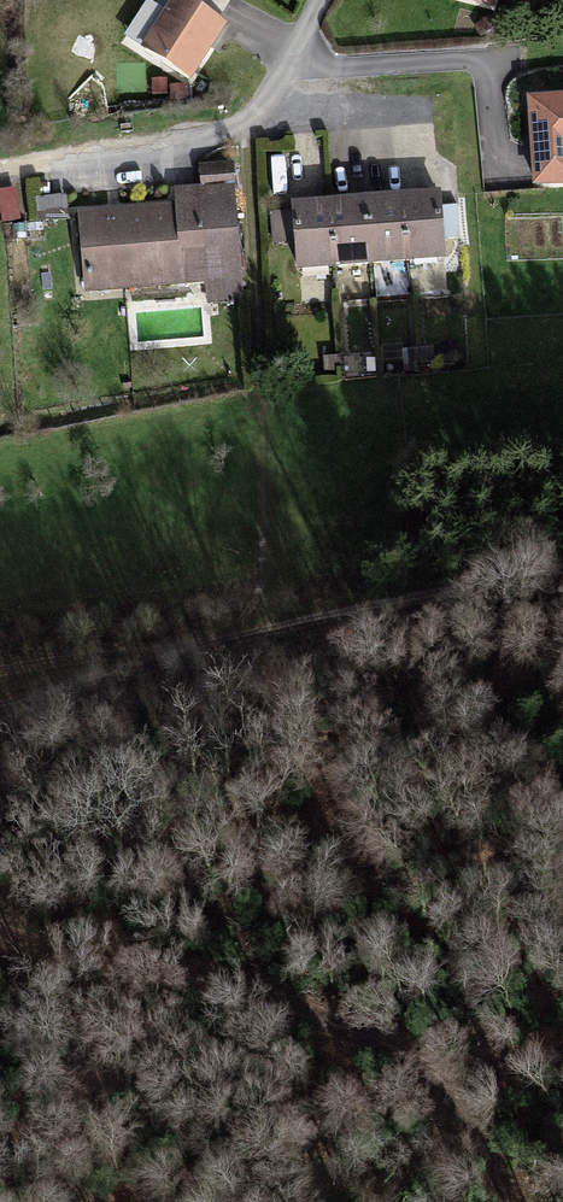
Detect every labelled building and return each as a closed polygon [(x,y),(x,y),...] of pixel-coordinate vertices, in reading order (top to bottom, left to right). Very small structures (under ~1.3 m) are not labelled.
[(214,0),(174,0),(142,53),(190,81),(232,11),(214,0)] [(491,15),(495,0),(441,0),(491,15)] [(531,109),(538,188),(562,186),(562,107),(531,109)] [(230,197),(178,202),(179,214),(81,224),(88,296),(203,285),(205,310),(241,306),(230,197)] [(441,266),(436,203),(296,214),(301,278),(441,266)]
